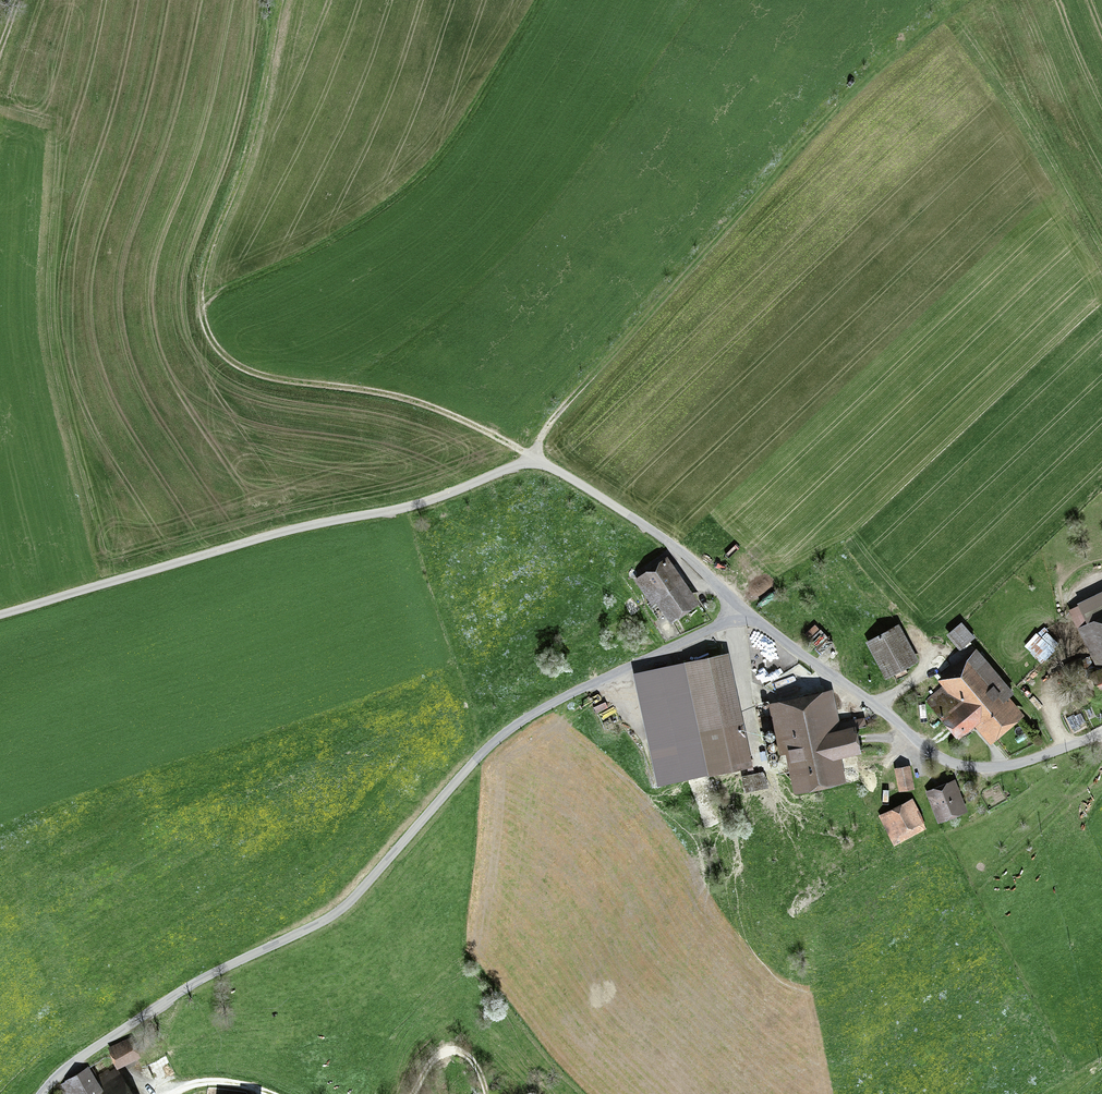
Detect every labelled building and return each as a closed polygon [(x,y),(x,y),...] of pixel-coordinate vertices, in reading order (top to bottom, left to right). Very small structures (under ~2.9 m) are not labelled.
[(693,603),(661,557),(640,572),(636,568),(634,569),(640,577),(636,580),(652,603),(658,599),(672,618),(693,603)] [(1091,626),(1101,620),(1101,592),(1080,603),(1091,626)] [(1087,671),(1099,695),(1101,694),(1101,620),(1091,626),(1081,630),(1099,665),(1087,671)] [(962,649),(975,638),(962,623),(949,634),(962,649)] [(822,654),(833,644),(817,624),(805,634),(822,654)] [(916,661),(896,626),(868,642),(887,676),(916,661)] [(1013,694),(995,672),(980,654),(948,680),(956,689),(949,695),(946,692),(933,704),(958,734),(978,717),(992,734),(1015,715),(1004,702),(1013,694)] [(648,674),(669,780),(707,772),(745,764),(722,656),(687,664),(657,670),(648,674)] [(1082,662),(1065,669),(1070,682),(1087,675),(1082,662)] [(833,695),(771,708),(781,754),(787,752),(794,784),(801,783),(801,784),(836,777),(830,750),(858,744),(854,727),(865,724),(864,718),(839,723),(833,695)] [(912,785),(908,766),(898,768),(902,787),(912,785)] [(745,790),(765,785),(762,772),(742,777),(745,790)] [(954,782),(930,791),(939,815),(963,806),(954,782)] [(913,796),(879,814),(895,844),(926,827),(926,825),(913,796)] [(130,1042),(113,1049),(120,1065),(137,1057),(130,1042)] [(114,1078),(109,1070),(98,1077),(90,1066),(60,1085),(65,1093),(132,1093),(120,1075),(114,1078)]
